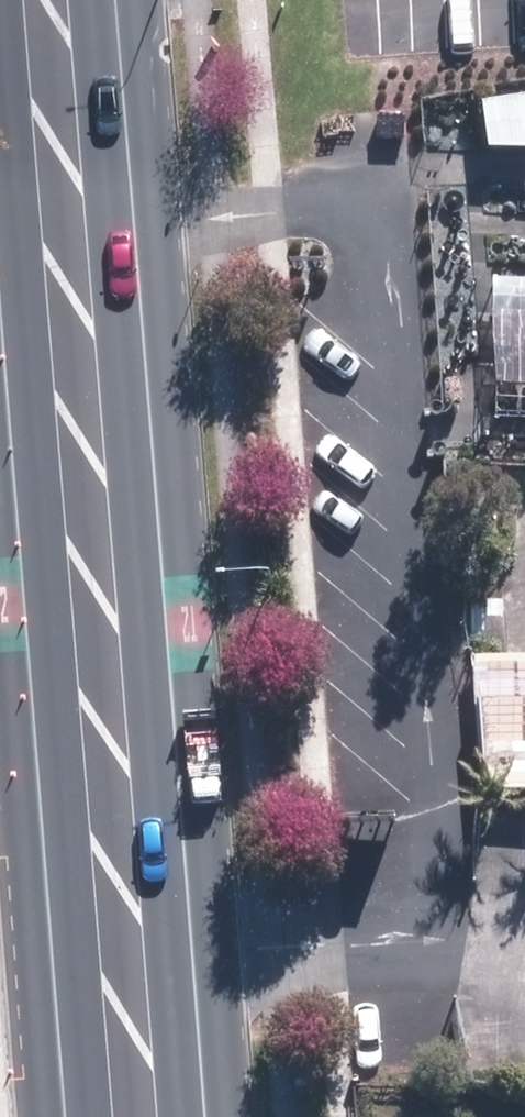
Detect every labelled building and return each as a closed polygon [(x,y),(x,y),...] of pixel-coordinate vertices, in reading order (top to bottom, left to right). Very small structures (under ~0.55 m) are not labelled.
[(510,94),(510,102),(479,101),(477,153),(524,155),(524,95),(510,94)] [(482,276),(474,424),(524,427),(524,278),(482,276)]
